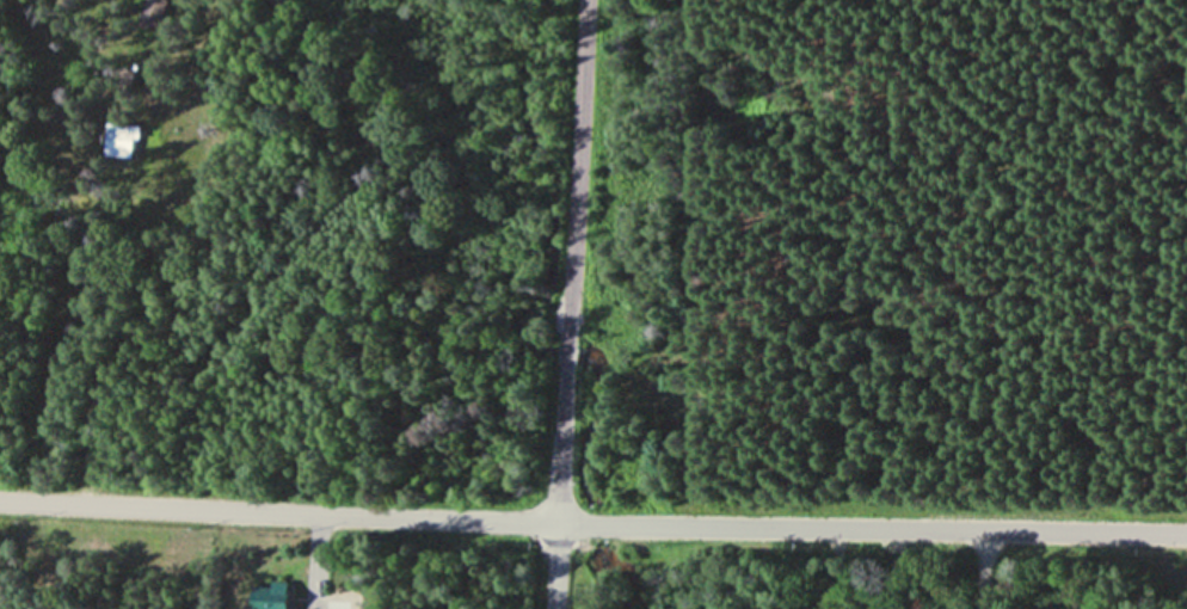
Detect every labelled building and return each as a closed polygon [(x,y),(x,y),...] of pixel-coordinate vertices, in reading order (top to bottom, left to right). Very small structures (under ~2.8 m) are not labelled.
[(163,0),(148,0),(143,19),(157,23),(163,0)] [(102,157),(137,161),(141,128),(107,123),(102,157)] [(267,582),(264,591),(247,585),(240,608),(244,608),(279,608),(285,587),(267,582)]
